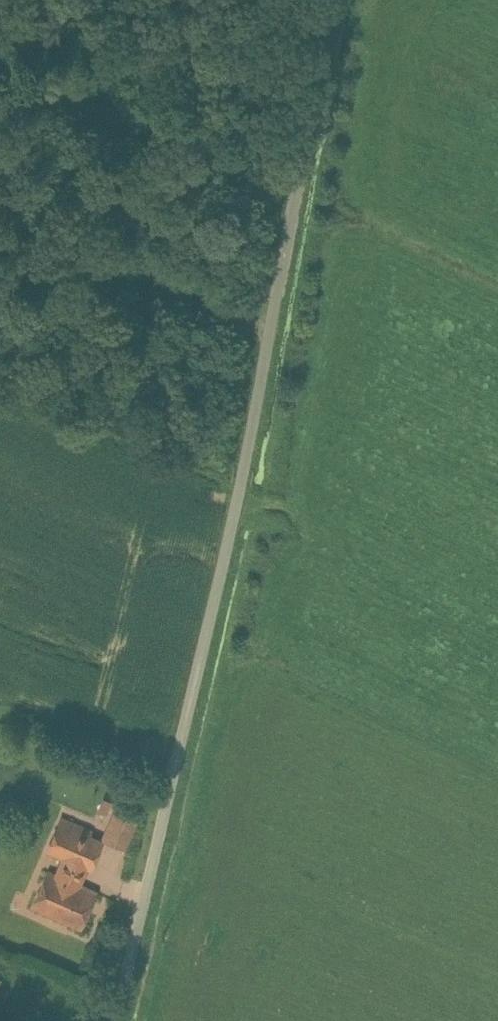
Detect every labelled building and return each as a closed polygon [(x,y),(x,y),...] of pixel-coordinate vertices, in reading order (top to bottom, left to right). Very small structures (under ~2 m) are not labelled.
[(137,820),(115,810),(103,839),(124,849),(137,820)] [(67,854),(87,863),(91,865),(101,842),(60,824),(50,846),(67,854)] [(87,863),(67,854),(59,874),(78,883),(87,863)] [(78,883),(59,874),(48,869),(33,905),(82,926),(98,891),(78,883)]
